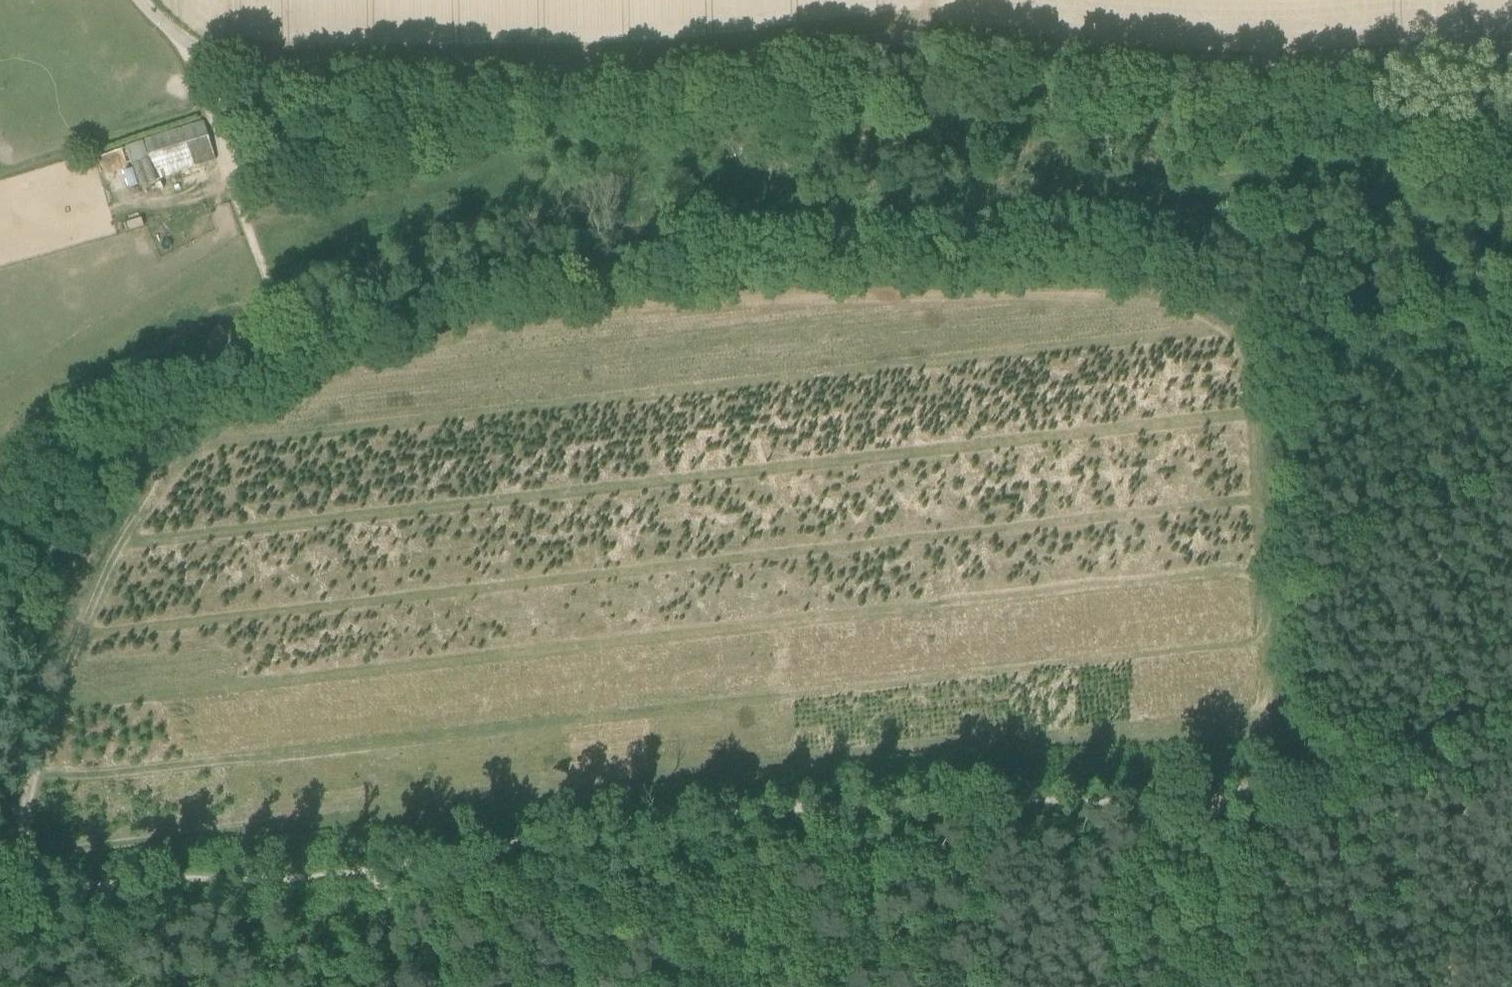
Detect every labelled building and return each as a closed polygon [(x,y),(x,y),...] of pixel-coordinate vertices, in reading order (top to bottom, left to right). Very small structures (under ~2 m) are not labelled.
[(125,147),(126,150),(138,185),(217,160),(204,121),(125,147)] [(142,231),(142,226),(141,218),(129,220),(130,229),(131,232),(142,231)]
